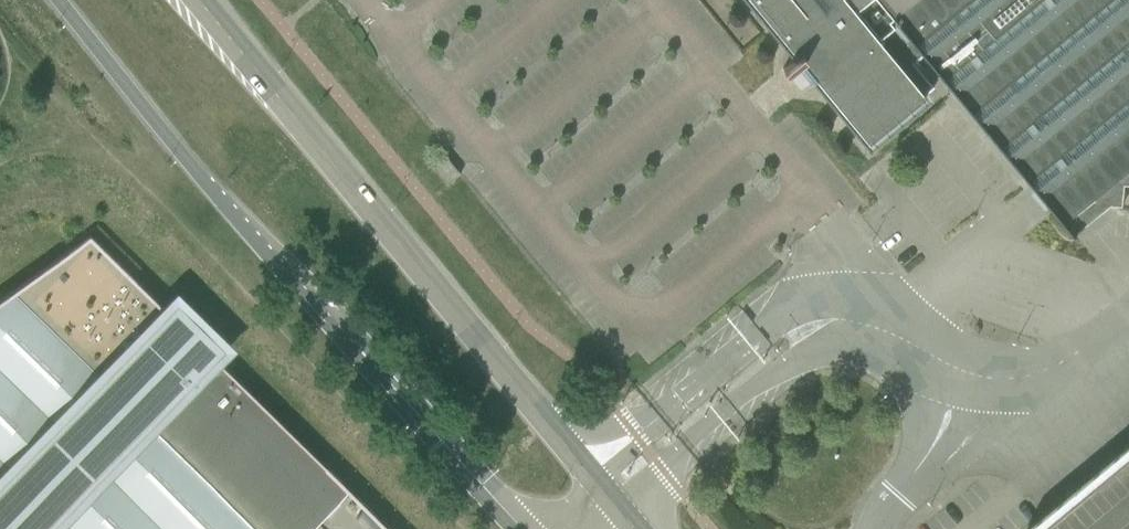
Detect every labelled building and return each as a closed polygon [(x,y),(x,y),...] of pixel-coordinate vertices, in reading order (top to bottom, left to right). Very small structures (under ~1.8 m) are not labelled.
[(813,82),(814,83),(818,79),(868,140),(867,141),(868,142),(934,88),(913,63),(924,54),(1063,223),(1088,202),(1121,206),(1123,184),(1128,184),(1128,0),(753,0),(799,56),(795,59),(796,60),(800,56),(818,78),(813,82)] [(348,492),(386,528),(390,528),(90,236),(0,301),(0,528),(312,528),(348,492)] [(1032,528),(1128,528),(1128,449),(1032,528)]
